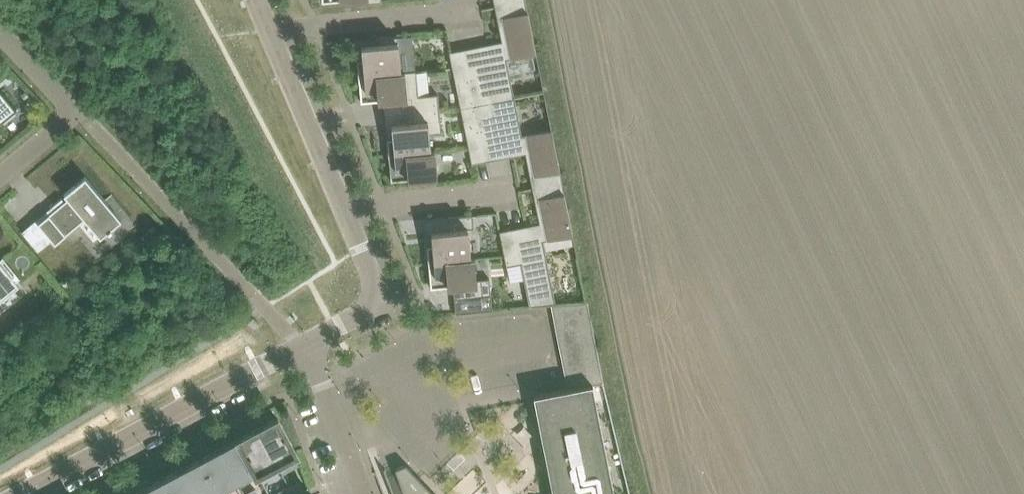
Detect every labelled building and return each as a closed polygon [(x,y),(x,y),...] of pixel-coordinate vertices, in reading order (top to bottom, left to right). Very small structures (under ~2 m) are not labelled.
[(465,58),(471,83),(475,105),(514,97),(507,59),(537,52),(534,38),(526,0),(500,5),(505,30),(506,30),(508,40),(502,42),(489,44),(491,53),(465,58)] [(363,59),(357,59),(359,76),(401,72),(398,36),(378,38),(379,43),(361,45),(363,59)] [(465,58),(451,61),(453,68),(457,86),(471,83),(465,58)] [(401,72),(359,76),(361,101),(383,99),(411,97),(413,109),(439,107),(438,94),(418,96),(416,70),(401,72)] [(471,83),(457,86),(460,105),(461,107),(475,105),(471,83)] [(17,108),(1,88),(0,89),(0,122),(17,108)] [(514,97),(475,105),(479,126),(484,151),(510,146),(512,155),(530,151),(533,162),(532,162),(537,187),(563,181),(558,158),(552,129),(522,135),(514,97)] [(475,105),(461,107),(465,129),(479,126),(475,105)] [(393,137),(387,138),(389,154),(431,150),(429,132),(441,131),(439,107),(413,109),(414,121),(391,124),(393,137)] [(479,126),(465,129),(469,149),(470,154),(484,151),(479,126)] [(431,150),(389,154),(391,180),(422,177),(423,182),(438,181),(435,150),(431,150)] [(38,223),(55,244),(85,219),(100,237),(108,231),(109,233),(113,230),(111,228),(122,219),(87,177),(65,195),(69,200),(63,206),(61,204),(38,223)] [(528,235),(501,240),(507,265),(521,263),(529,305),(529,306),(551,304),(556,303),(543,240),(573,234),(563,181),(537,187),(542,212),(543,211),(545,222),(526,226),(528,235)] [(427,245),(428,261),(471,257),(468,228),(474,227),(473,214),(447,216),(449,229),(431,231),(432,244),(427,245)] [(19,284),(17,281),(20,278),(3,257),(0,259),(0,300),(19,284)] [(475,257),(471,257),(428,261),(431,287),(481,283),(482,294),(454,297),(456,313),(493,309),(491,294),(490,278),(477,279),(475,257)] [(556,303),(551,304),(568,388),(534,395),(554,493),(615,493),(593,384),(604,382),(587,300),(586,301),(556,303)] [(279,419),(258,430),(275,463),(296,451),(279,419)] [(258,430),(238,440),(255,473),(275,463),(258,430)] [(238,440),(218,451),(235,484),(255,473),(238,440)] [(198,462),(215,493),(216,493),(235,484),(218,451),(198,462)] [(177,472),(189,493),(215,493),(198,462),(177,472)] [(406,463),(395,468),(404,492),(401,493),(435,493),(406,463)] [(385,467),(375,471),(383,493),(395,493),(385,467)] [(157,483),(163,493),(189,493),(177,472),(157,483)] [(304,490),(301,482),(290,486),(293,493),(304,490)] [(137,493),(163,493),(157,483),(137,493)]
